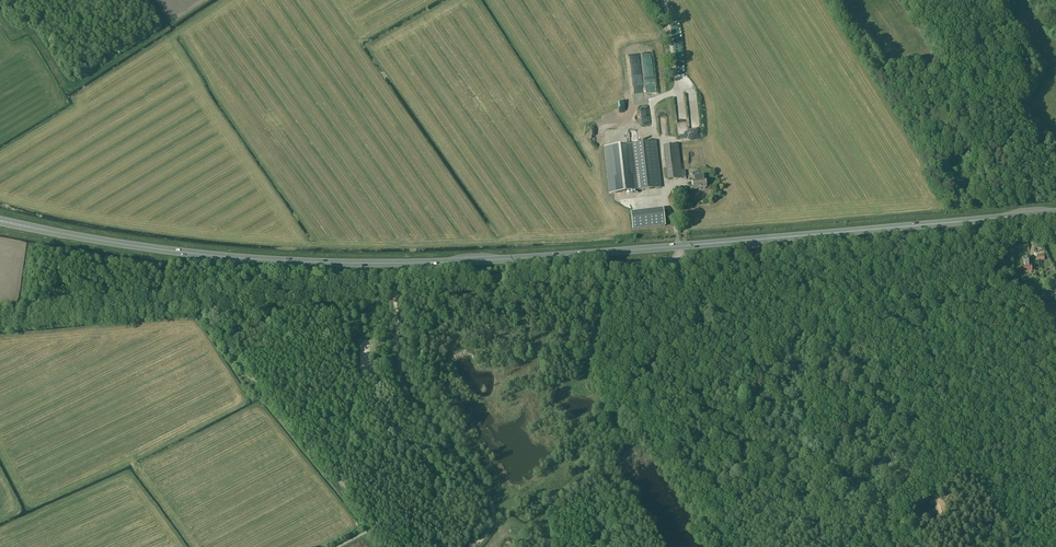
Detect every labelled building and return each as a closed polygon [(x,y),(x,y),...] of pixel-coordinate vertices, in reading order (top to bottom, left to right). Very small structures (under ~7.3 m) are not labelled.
[(700,139),(696,92),(687,93),(690,140),(700,139)] [(647,108),(640,108),(643,128),(649,127),(647,108)] [(632,137),(637,132),(634,128),(628,133),(632,137)] [(604,144),(609,193),(633,190),(627,141),(604,144)] [(655,141),(630,144),(635,190),(661,187),(655,141)] [(667,180),(682,178),(686,177),(685,171),(681,171),(678,144),(663,146),(667,180)] [(706,187),(705,178),(705,175),(692,176),(692,180),(693,188),(706,187)] [(665,206),(632,210),(634,226),(667,222),(665,206)] [(1030,263),(1031,263),(1030,257),(1023,257),(1023,264),(1024,263),(1024,265),(1023,265),(1024,273),(1032,272),(1035,271),(1035,265),(1032,265),(1030,265),(1030,263)]
